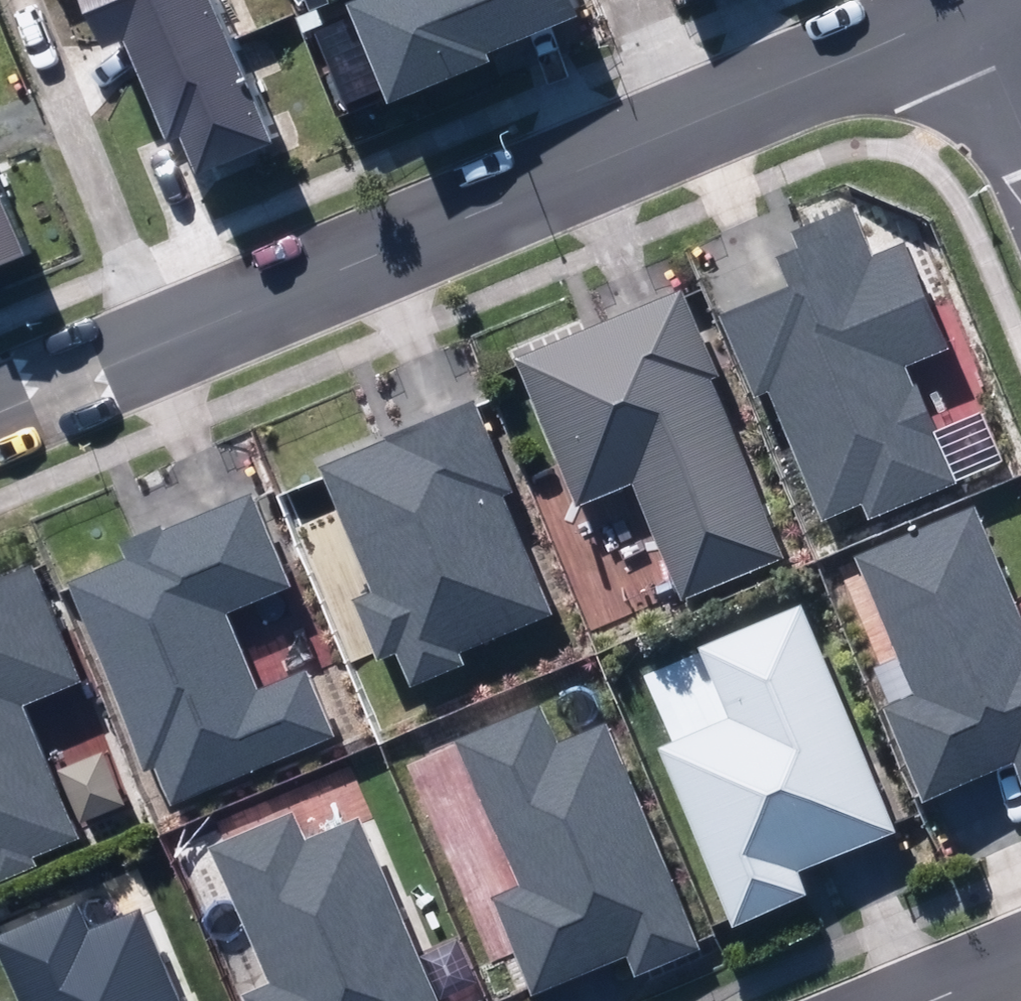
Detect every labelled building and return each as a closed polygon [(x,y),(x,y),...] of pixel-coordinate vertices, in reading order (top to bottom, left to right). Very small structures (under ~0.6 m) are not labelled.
[(218,157),(290,127),(235,0),(103,0),(119,37),(140,28),(181,124),(200,116),(218,157)] [(402,90),(507,48),(502,36),(589,1),(589,0),(365,0),(402,90)] [(44,240),(0,138),(0,259),(44,240)] [(871,483),(878,501),(957,470),(909,352),(956,334),(913,229),(884,240),(863,190),(797,216),(804,232),(783,240),(795,271),(729,297),(763,380),(781,373),(831,498),(871,483)] [(692,277),(525,347),(586,490),(640,467),(690,585),(792,542),(717,366),(728,362),(692,277)] [(472,651),(466,637),(559,598),(509,482),(520,477),(481,386),(327,452),(380,576),(362,584),(388,646),(403,639),(418,673),(472,651)] [(348,720),(320,652),(269,673),(239,600),(305,574),(264,474),(130,528),(137,545),(81,568),(157,754),(168,750),(183,787),(348,720)] [(862,542),(919,681),(892,692),(932,787),(1020,751),(1020,583),(983,492),(862,542)] [(40,551),(0,568),(0,859),(86,821),(31,691),(89,667),(40,551)] [(809,591),(707,633),(737,704),(670,732),(744,908),(814,879),(805,859),(904,818),(809,591)] [(634,940),(643,960),(708,933),(611,707),(567,726),(550,686),(463,723),(525,871),(502,880),(544,978),(634,940)] [(371,802),(318,823),(306,796),(222,831),(278,967),(256,976),(267,1000),(454,1000),(371,802)] [(2,919),(37,1000),(196,1000),(150,893),(100,914),(87,883),(2,919)]
